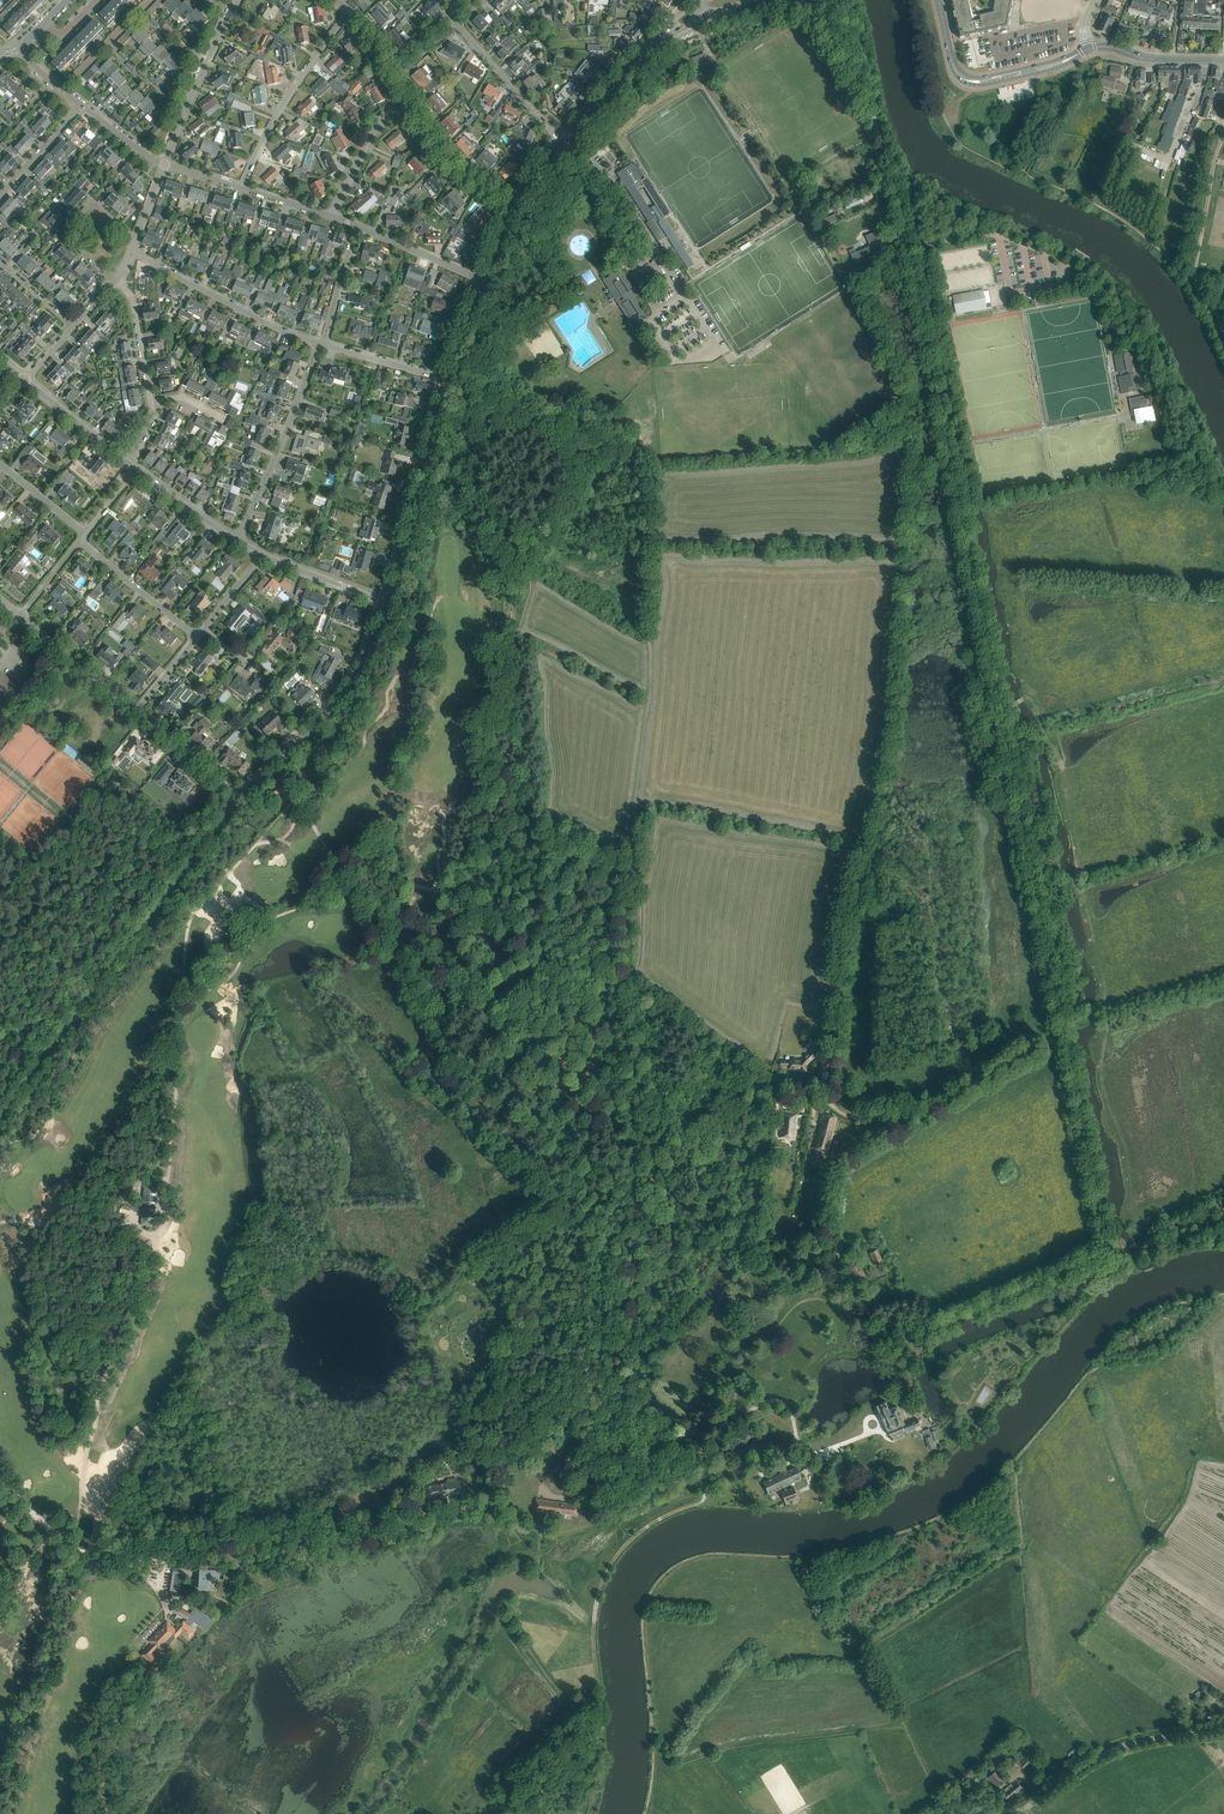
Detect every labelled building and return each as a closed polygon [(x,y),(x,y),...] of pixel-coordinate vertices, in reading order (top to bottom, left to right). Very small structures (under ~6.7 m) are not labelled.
[(29,1),(36,9),(42,3),(38,0),(30,0),(29,1)] [(112,2),(121,10),(125,6),(119,0),(114,0),(112,2)] [(165,2),(163,5),(168,9),(177,0),(168,0),(165,2)] [(168,9),(173,14),(175,12),(182,4),(178,0),(177,0),(168,9)] [(368,6),(371,3),(368,0),(354,0),(363,10),(368,6)] [(428,5),(427,3),(421,8),(423,10),(422,10),(429,18),(441,7),(435,0),(434,0),(428,5)] [(500,0),(498,0),(493,4),(502,14),(508,9),(500,0)] [(515,5),(511,0),(500,0),(508,9),(509,10),(515,5)] [(536,10),(536,9),(531,4),(527,0),(511,0),(515,5),(516,6),(519,3),(530,16),(536,10)] [(563,0),(553,0),(554,10),(564,10),(563,0)] [(588,13),(594,14),(594,6),(597,6),(597,5),(604,5),(606,5),(607,4),(608,3),(608,2),(608,1),(608,0),(589,0),(588,13)] [(660,14),(664,9),(658,3),(656,5),(650,0),(645,0),(645,1),(660,14)] [(960,38),(1008,27),(1013,0),(951,0),(960,38)] [(1019,22),(1021,24),(1081,10),(1083,8),(1081,0),(1023,0),(1019,22)] [(1103,9),(1116,15),(1119,9),(1111,5),(1113,0),(1106,0),(1103,9)] [(1144,0),(1132,0),(1128,11),(1139,15),(1144,0)] [(1155,2),(1153,1),(1151,0),(1144,0),(1139,15),(1149,18),(1155,2)] [(1181,16),(1190,17),(1193,17),(1193,15),(1201,16),(1206,16),(1206,15),(1204,4),(1206,5),(1207,0),(1194,0),(1194,1),(1189,0),(1188,0),(1185,0),(1182,0),(1181,16)] [(36,9),(29,1),(24,7),(31,14),(36,9)] [(180,16),(189,7),(188,5),(185,1),(184,2),(182,4),(175,12),(173,14),(172,15),(177,19),(180,16)] [(660,14),(645,1),(642,3),(648,8),(646,10),(649,13),(656,19),(660,14)] [(112,2),(108,6),(117,14),(121,10),(112,2)] [(1160,18),(1164,5),(1162,4),(1162,3),(1156,2),(1155,2),(1149,18),(1155,20),(1156,17),(1160,18)] [(287,10),(293,14),(297,8),(291,4),(287,10)] [(275,17),(279,9),(273,5),(271,9),(264,6),(259,14),(268,20),(271,15),(275,17)] [(1168,5),(1167,6),(1164,5),(1160,18),(1165,20),(1164,22),(1173,25),(1173,12),(1172,12),(1173,7),(1168,5)] [(108,6),(104,10),(112,19),(117,14),(108,6)] [(313,14),(314,18),(315,24),(325,22),(322,6),(312,8),(308,9),(309,15),(313,14)] [(31,14),(24,7),(19,12),(26,19),(31,14)] [(194,11),(189,7),(180,16),(185,21),(194,11)] [(402,10),(401,10),(404,13),(407,16),(406,17),(407,18),(410,15),(413,12),(410,9),(407,12),(402,7),(400,8),(402,10)] [(382,26),(387,22),(390,20),(379,8),(372,15),(382,26)] [(190,25),(201,14),(196,9),(194,11),(185,21),(190,25)] [(546,20),(545,9),(538,10),(540,21),(546,20)] [(114,20),(112,19),(104,10),(99,15),(103,18),(100,21),(107,27),(114,20)] [(396,16),(398,19),(404,13),(401,10),(396,16)] [(21,25),(26,19),(19,12),(13,17),(21,25)] [(497,26),(502,21),(494,12),(489,16),(488,15),(489,15),(486,12),(481,16),(480,15),(473,21),(480,29),(483,27),(484,29),(489,25),(488,24),(492,20),(497,26)] [(404,13),(398,19),(401,22),(406,17),(407,16),(404,13)] [(641,18),(636,16),(637,14),(633,13),(631,13),(629,19),(631,20),(641,24),(642,23),(648,28),(653,22),(647,17),(644,15),(641,18)] [(208,21),(206,18),(201,14),(190,25),(189,26),(196,33),(208,21)] [(16,30),(8,23),(3,17),(0,15),(0,20),(1,20),(6,25),(3,28),(8,33),(7,33),(9,34),(11,36),(11,35),(16,30)] [(501,18),(509,26),(512,23),(505,15),(501,18)] [(1113,17),(1109,15),(1108,15),(1105,18),(1104,17),(1104,18),(1099,31),(1098,31),(1108,35),(1109,31),(1110,31),(1110,30),(1111,27),(1112,27),(1112,26),(1113,22),(1114,22),(1114,21),(1113,21),(1113,18),(1113,17)] [(1190,17),(1190,28),(1200,29),(1201,17),(1198,17),(1198,15),(1193,15),(1193,17),(1190,17)] [(1181,16),(1180,29),(1185,29),(1185,28),(1190,28),(1190,17),(1181,16)] [(1201,17),(1200,29),(1211,29),(1212,18),(1205,18),(1206,16),(1201,16),(1201,17)] [(1212,16),(1211,29),(1219,30),(1219,24),(1220,19),(1220,17),(1219,17),(1212,16)] [(8,23),(16,30),(21,25),(13,17),(8,23)] [(240,28),(232,34),(236,39),(239,43),(247,37),(246,36),(251,33),(246,27),(249,24),(248,22),(244,17),(240,20),(242,24),(244,26),(240,28)] [(529,20),(526,17),(523,19),(524,19),(520,23),(523,26),(529,20)] [(554,22),(554,26),(554,27),(564,27),(564,18),(554,18),(554,22)] [(156,22),(154,24),(157,27),(160,25),(161,26),(165,22),(162,19),(161,21),(159,19),(156,22)] [(90,24),(99,33),(103,29),(104,30),(105,30),(94,20),(90,24)] [(165,22),(161,26),(166,31),(170,26),(165,22)] [(554,26),(554,22),(540,23),(540,36),(544,36),(544,27),(554,26)] [(1129,27),(1120,22),(1115,32),(1130,35),(1133,29),(1129,27)] [(522,25),(520,23),(518,25),(516,27),(517,29),(516,28),(513,31),(514,32),(522,25)] [(94,37),(99,33),(90,24),(86,29),(94,37)] [(258,30),(268,36),(271,31),(261,25),(258,30)] [(629,36),(631,38),(636,42),(643,34),(638,30),(636,28),(632,25),(630,27),(628,25),(624,30),(627,33),(628,32),(630,34),(629,36)] [(141,27),(139,30),(136,32),(134,35),(132,37),(136,42),(146,32),(141,27)] [(298,28),(299,38),(300,44),(309,42),(306,27),(298,28)] [(406,40),(395,28),(388,35),(398,47),(406,40)] [(81,33),(92,43),(96,39),(94,37),(86,29),(81,33)] [(148,39),(151,37),(146,32),(136,42),(141,46),(148,39)] [(493,48),(497,44),(498,42),(495,38),(498,35),(496,32),(492,35),(486,40),(493,48)] [(77,37),(86,46),(87,48),(92,43),(81,33),(77,37)] [(356,51),(359,49),(364,46),(355,33),(342,43),(348,51),(353,47),(356,51)] [(508,39),(502,44),(505,48),(517,37),(514,34),(508,39)] [(279,38),(276,42),(282,46),(282,48),(279,49),(280,56),(283,56),(284,58),(285,63),(285,64),(294,62),(293,57),(294,57),(293,52),(293,53),(292,53),(291,47),(290,47),(287,47),(287,44),(287,41),(284,39),(279,36),(278,36),(277,38),(279,38)] [(505,36),(499,41),(502,44),(508,39),(505,36)] [(73,42),(83,52),(87,48),(86,46),(77,37),(73,42)] [(614,49),(618,52),(621,55),(624,51),(626,53),(630,48),(626,44),(622,40),(620,42),(617,41),(618,39),(611,38),(611,47),(613,50),(614,49)] [(144,53),(153,44),(148,39),(141,46),(139,48),(144,53)] [(69,46),(77,55),(79,56),(83,52),(73,42),(69,46)] [(445,47),(439,52),(444,55),(449,57),(451,54),(453,56),(460,59),(465,50),(451,43),(447,48),(445,47)] [(158,48),(153,44),(144,53),(149,58),(151,56),(151,55),(158,48)] [(69,46),(64,51),(73,59),(75,61),(79,56),(77,55),(69,46)] [(151,55),(151,56),(156,60),(165,51),(160,46),(158,48),(151,55)] [(237,52),(234,47),(222,55),(222,56),(221,57),(224,60),(225,60),(228,64),(235,59),(238,62),(243,59),(238,51),(237,52)] [(504,48),(502,49),(498,53),(503,60),(508,56),(509,55),(513,51),(511,48),(507,52),(504,48)] [(545,49),(545,60),(554,60),(553,48),(545,49)] [(64,51),(60,55),(69,63),(73,59),(64,51)] [(165,51),(156,60),(160,65),(163,62),(169,55),(165,51)] [(516,72),(521,68),(524,71),(532,64),(529,61),(529,60),(528,61),(529,61),(527,63),(521,56),(523,55),(524,55),(523,54),(520,51),(515,55),(518,59),(516,60),(510,66),(510,65),(510,66),(516,73),(516,72)] [(260,52),(259,55),(269,60),(271,57),(260,52)] [(163,62),(167,67),(177,58),(172,53),(169,55),(163,62)] [(696,67),(708,62),(704,53),(692,58),(696,67)] [(60,55),(56,59),(64,68),(69,63),(60,55)] [(338,55),(327,66),(331,70),(332,72),(335,74),(341,69),(339,66),(343,61),(342,60),(338,55)] [(181,62),(177,58),(167,67),(165,70),(172,77),(184,64),(181,62)] [(532,64),(524,71),(528,75),(535,68),(535,69),(542,62),(539,58),(532,65),(532,64)] [(616,64),(611,60),(609,58),(605,62),(601,58),(597,61),(595,59),(591,64),(598,70),(602,66),(609,72),(616,64)] [(64,68),(56,59),(51,64),(62,74),(60,72),(64,68)] [(109,60),(107,62),(105,65),(102,67),(100,69),(105,74),(114,64),(109,60)] [(589,79),(592,82),(596,86),(602,79),(600,77),(603,74),(598,70),(591,64),(589,62),(586,60),(578,70),(581,72),(586,66),(594,74),(589,79)] [(467,68),(463,74),(473,79),(474,78),(478,80),(480,77),(481,77),(481,76),(481,75),(483,71),(470,63),(467,68)] [(119,69),(114,64),(105,74),(109,79),(110,79),(117,71),(117,72),(119,69)] [(269,66),(265,67),(269,85),(282,82),(281,79),(279,79),(277,68),(270,69),(269,66)] [(360,71),(363,74),(369,69),(366,66),(360,71)] [(1181,76),(1181,66),(1170,67),(1170,82),(1169,89),(1176,91),(1179,81),(1179,76),(1181,76)] [(1111,67),(1109,78),(1117,80),(1117,79),(1121,79),(1123,69),(1111,67)] [(1169,82),(1170,82),(1170,67),(1159,67),(1159,77),(1162,77),(1163,82),(1161,82),(1161,89),(1168,88),(1169,84),(1169,82)] [(1189,76),(1190,76),(1193,76),(1196,76),(1196,84),(1202,84),(1202,67),(1189,67),(1189,68),(1189,76)] [(1212,73),(1211,78),(1215,78),(1214,88),(1217,88),(1216,92),(1223,93),(1223,86),(1223,79),(1220,79),(1221,73),(1220,73),(1221,69),(1213,67),(1212,73)] [(435,88),(444,80),(442,78),(439,80),(436,76),(430,81),(426,76),(428,74),(422,68),(420,70),(416,73),(416,72),(415,73),(416,73),(412,76),(423,88),(430,82),(433,85),(431,86),(434,89),(435,88)] [(1186,98),(1188,93),(1193,81),(1190,80),(1190,76),(1189,76),(1189,68),(1185,68),(1185,78),(1179,95),(1183,96),(1186,98)] [(217,89),(223,85),(224,85),(225,82),(228,84),(231,76),(236,77),(237,74),(226,69),(225,73),(222,71),(210,80),(215,88),(216,87),(217,89)] [(586,77),(581,72),(578,70),(573,76),(575,78),(578,75),(584,80),(586,77)] [(1145,81),(1145,77),(1145,71),(1137,70),(1137,75),(1136,75),(1136,81),(1135,88),(1140,89),(1140,86),(1145,86),(1146,81),(1145,81)] [(121,76),(117,72),(117,71),(110,79),(109,79),(107,81),(112,86),(121,76)] [(533,89),(537,86),(536,85),(541,81),(535,73),(527,80),(525,78),(522,81),(530,90),(532,88),(533,89)] [(9,79),(4,74),(0,78),(0,89),(9,79)] [(126,81),(121,76),(112,86),(117,90),(124,83),(126,81)] [(375,82),(370,85),(365,88),(367,93),(371,91),(377,104),(385,100),(376,82),(381,79),(379,76),(373,79),(375,82)] [(1127,85),(1116,83),(1117,80),(1109,78),(1100,76),(1097,85),(1124,93),(1127,85)] [(329,84),(327,82),(323,77),(312,88),(317,94),(329,84)] [(581,86),(585,89),(590,93),(594,88),(586,80),(582,84),(579,81),(578,82),(572,78),(570,81),(580,87),(581,86)] [(9,79),(0,89),(5,94),(6,93),(14,83),(9,79)] [(438,91),(442,87),(447,83),(444,80),(435,88),(438,91)] [(486,105),(493,109),(497,101),(502,92),(488,84),(484,82),(481,86),(486,88),(483,93),(490,97),(486,105)] [(11,98),(20,88),(14,83),(6,93),(11,98)] [(129,88),(124,83),(117,90),(112,95),(117,99),(119,97),(129,88)] [(342,87),(348,91),(352,87),(347,83),(345,84),(342,87)] [(348,91),(353,96),(356,93),(360,88),(355,83),(352,87),(348,91)] [(563,89),(570,95),(571,97),(574,93),(583,101),(590,94),(574,84),(570,89),(566,86),(563,89)] [(256,93),(253,94),(254,98),(257,98),(257,99),(258,104),(258,105),(267,103),(264,88),(262,89),(261,86),(255,87),(256,90),(256,93)] [(348,91),(342,87),(338,92),(343,97),(348,91)] [(13,100),(16,103),(25,93),(20,88),(11,98),(14,100),(13,100)] [(129,88),(119,97),(117,99),(122,104),(127,100),(126,99),(133,92),(129,88)] [(563,89),(557,95),(560,97),(562,99),(565,101),(567,98),(570,95),(563,89)] [(1204,95),(1213,98),(1215,92),(1206,89),(1204,95)] [(131,104),(140,95),(135,90),(133,92),(126,99),(127,100),(131,104)] [(347,112),(351,120),(354,126),(364,121),(357,107),(350,101),(354,97),(353,96),(348,91),(343,97),(338,103),(348,112),(347,112)] [(16,103),(17,104),(21,108),(31,98),(28,96),(29,94),(27,92),(25,93),(16,103)] [(230,92),(228,97),(234,100),(237,94),(230,92)] [(237,94),(234,100),(239,102),(241,103),(242,99),(239,97),(240,95),(237,94)] [(432,97),(427,101),(438,113),(443,109),(446,106),(445,106),(449,103),(443,96),(442,97),(439,99),(435,95),(435,94),(432,97)] [(145,99),(140,95),(131,104),(136,109),(138,107),(138,106),(145,99)] [(211,95),(199,104),(202,109),(205,113),(207,116),(214,111),(212,108),(217,104),(215,100),(211,95)] [(1183,98),(1183,96),(1179,95),(1176,103),(1169,124),(1160,150),(1170,153),(1175,140),(1172,139),(1186,99),(1183,98)] [(1206,119),(1213,98),(1204,95),(1202,103),(1205,104),(1204,107),(1205,108),(1204,112),(1202,112),(1200,117),(1206,119)] [(143,111),(152,102),(147,97),(145,99),(138,106),(138,107),(143,111)] [(303,117),(304,115),(307,113),(309,116),(313,112),(310,110),(315,105),(310,99),(302,106),(301,105),(298,108),(300,111),(299,113),(301,115),(303,117)] [(562,100),(558,104),(559,104),(571,115),(578,107),(575,105),(575,104),(571,100),(570,101),(567,105),(562,100)] [(1144,111),(1148,102),(1141,100),(1135,113),(1140,115),(1142,110),(1144,111)] [(111,106),(106,101),(102,105),(107,110),(110,107),(111,106)] [(1176,103),(1171,101),(1165,118),(1169,120),(1168,124),(1169,124),(1176,103)] [(152,102),(143,111),(141,113),(145,118),(155,109),(157,106),(152,102)] [(239,102),(236,109),(240,110),(244,112),(246,122),(246,127),(255,126),(254,120),(253,121),(252,113),(251,107),(241,103),(239,102)] [(39,122),(46,129),(51,123),(52,124),(52,123),(50,121),(53,118),(46,111),(48,108),(43,103),(40,106),(41,107),(38,111),(44,116),(39,122)] [(559,104),(554,109),(566,120),(571,115),(559,104)] [(521,113),(507,105),(501,116),(504,118),(505,116),(511,119),(509,123),(514,126),(518,118),(519,118),(519,117),(521,113)] [(145,118),(150,123),(159,113),(155,109),(145,118)] [(11,120),(14,116),(9,111),(5,115),(11,120)] [(479,116),(473,111),(470,114),(473,116),(470,119),(473,122),(479,116)] [(491,122),(494,124),(501,113),(497,111),(493,118),(491,122)] [(164,118),(159,113),(150,123),(155,127),(164,118)] [(450,115),(441,123),(452,136),(461,128),(450,115)] [(1196,116),(1188,133),(1193,135),(1201,118),(1196,116)] [(300,134),(309,125),(309,124),(299,118),(290,126),(291,127),(285,132),(286,133),(285,133),(287,135),(286,138),(285,138),(296,142),(302,137),(300,134)] [(26,128),(34,136),(36,134),(40,137),(40,136),(46,129),(39,122),(36,120),(33,123),(35,126),(32,130),(28,126),(26,128)] [(206,127),(205,125),(201,120),(189,129),(190,131),(188,132),(191,135),(192,134),(194,136),(197,134),(199,136),(201,138),(206,134),(205,132),(209,129),(207,126),(206,127)] [(309,124),(309,125),(319,130),(323,125),(316,121),(315,124),(310,121),(309,124)] [(235,127),(235,128),(236,127),(223,122),(221,125),(226,127),(225,130),(228,131),(229,136),(231,136),(232,148),(242,147),(241,133),(233,134),(233,132),(235,127)] [(21,142),(29,148),(34,142),(35,143),(35,142),(32,139),(34,136),(26,128),(23,132),(27,135),(21,142)] [(337,140),(333,142),(337,150),(341,147),(343,151),(350,147),(347,141),(348,140),(346,136),(345,137),(343,133),(341,128),(336,131),(334,134),(336,137),(337,140)] [(519,142),(519,143),(528,147),(530,142),(531,142),(532,140),(535,132),(525,128),(523,135),(519,133),(520,133),(514,130),(513,131),(514,131),(511,139),(519,142)] [(83,131),(72,143),(75,146),(82,138),(89,144),(95,137),(89,131),(89,130),(86,134),(83,131)] [(487,135),(487,136),(490,139),(496,133),(493,130),(487,135)] [(385,142),(391,148),(403,138),(397,131),(385,142)] [(603,131),(595,139),(600,144),(608,136),(603,131)] [(317,133),(313,144),(319,147),(323,138),(320,137),(320,135),(317,133)] [(496,133),(490,139),(493,141),(499,136),(496,133)] [(461,140),(457,144),(468,155),(472,151),(475,148),(472,145),(474,143),(465,135),(464,137),(461,140)] [(102,143),(95,137),(89,144),(96,150),(92,154),(95,157),(102,148),(99,146),(102,143),(102,142),(102,143)] [(203,143),(212,146),(214,142),(215,138),(212,137),(210,141),(204,139),(203,143)] [(75,146),(72,143),(69,140),(66,143),(63,140),(63,141),(57,147),(68,157),(74,150),(75,150),(77,148),(75,146)] [(22,155),(29,148),(21,142),(15,149),(11,145),(9,148),(17,155),(19,153),(23,156),(23,155),(22,155)] [(285,144),(273,155),(279,161),(282,159),(286,163),(292,157),(288,153),(291,150),(300,154),(303,148),(289,142),(286,145),(285,144)] [(185,159),(190,156),(198,150),(192,143),(180,152),(185,159)] [(200,150),(210,154),(212,146),(203,143),(200,150)] [(514,145),(511,143),(506,150),(510,153),(513,150),(519,155),(522,151),(514,145)] [(329,153),(328,153),(327,151),(327,150),(319,147),(313,144),(312,144),(310,147),(314,149),(313,152),(318,154),(319,153),(321,154),(322,157),(321,157),(324,163),(322,165),(325,170),(327,169),(330,175),(338,171),(329,153)] [(1182,144),(1176,158),(1179,159),(1180,157),(1183,158),(1188,147),(1187,147),(1183,145),(1182,144)] [(210,154),(216,156),(219,148),(212,146),(210,154)] [(62,164),(68,157),(57,147),(51,153),(54,157),(51,159),(60,167),(62,164)] [(105,151),(102,148),(95,157),(98,159),(101,155),(108,161),(114,154),(108,148),(108,147),(105,151)] [(17,155),(9,148),(6,151),(10,154),(4,161),(11,167),(17,161),(17,162),(18,161),(14,158),(17,155)] [(481,155),(477,160),(489,171),(493,166),(496,163),(495,162),(491,159),(494,156),(486,149),(484,152),(481,155)] [(510,153),(512,154),(516,158),(519,155),(513,150),(510,153)] [(219,159),(217,161),(224,174),(235,168),(227,155),(224,156),(222,153),(217,156),(219,159)] [(114,174),(121,166),(118,163),(122,160),(121,159),(121,160),(114,154),(108,161),(115,167),(111,171),(114,174)] [(395,156),(394,160),(400,163),(403,156),(398,154),(397,157),(395,156)] [(419,175),(421,173),(428,167),(418,156),(411,161),(409,163),(419,175)] [(46,160),(40,166),(50,176),(54,172),(51,169),(54,166),(57,170),(60,167),(51,159),(49,162),(46,159),(45,159),(46,160)] [(400,163),(394,160),(392,163),(393,163),(392,165),(398,168),(400,163)] [(11,167),(4,161),(0,165),(0,174),(2,172),(5,175),(6,174),(5,174),(11,167)] [(370,171),(374,176),(376,178),(387,168),(381,161),(370,171)] [(517,168),(510,161),(499,173),(506,180),(517,168)] [(839,175),(844,174),(850,173),(848,163),(845,163),(845,162),(836,164),(839,175)] [(625,168),(617,173),(621,180),(618,182),(621,187),(624,185),(637,205),(644,201),(638,191),(637,189),(643,185),(640,181),(641,181),(639,178),(643,176),(635,163),(631,166),(630,165),(625,168)] [(294,170),(301,172),(303,166),(298,164),(297,168),(295,167),(294,170)] [(120,172),(127,178),(133,171),(127,165),(124,168),(121,166),(114,174),(117,177),(120,172)] [(301,172),(308,174),(310,168),(303,165),(303,166),(301,172)] [(50,176),(40,166),(34,172),(33,172),(37,175),(34,178),(43,186),(45,183),(46,184),(52,177),(50,176)] [(273,185),(277,181),(275,178),(279,174),(274,168),(262,178),(268,184),(271,182),(273,185)] [(140,177),(133,171),(127,178),(134,184),(132,186),(136,190),(142,183),(138,179),(141,177),(140,177)] [(299,179),(305,181),(308,174),(301,172),(300,176),(299,179)] [(437,194),(445,187),(435,175),(426,182),(427,183),(424,185),(428,190),(431,187),(437,194)] [(69,193),(79,202),(85,195),(86,196),(86,195),(83,193),(91,184),(87,180),(86,181),(81,177),(74,185),(75,186),(69,193)] [(43,186),(34,178),(32,181),(28,178),(29,179),(23,185),(30,192),(36,185),(40,188),(43,186)] [(164,190),(173,192),(176,183),(168,181),(168,180),(167,180),(164,190)] [(325,189),(322,184),(320,181),(310,186),(317,199),(325,195),(323,191),(325,189)] [(834,181),(818,184),(820,192),(835,188),(834,181)] [(177,207),(181,208),(185,198),(181,196),(182,195),(185,185),(184,185),(184,186),(176,183),(173,192),(172,196),(180,198),(177,207)] [(24,198),(30,192),(23,185),(17,191),(16,191),(20,194),(17,197),(25,205),(28,202),(24,198)] [(122,196),(111,186),(111,187),(110,187),(109,188),(108,189),(107,189),(108,193),(105,196),(108,199),(105,202),(106,202),(112,208),(121,197),(122,196)] [(188,199),(185,198),(181,208),(185,209),(188,201),(196,203),(197,200),(200,191),(192,188),(192,187),(188,197),(189,197),(188,199)] [(390,197),(389,196),(399,201),(400,201),(400,200),(406,195),(400,190),(396,194),(394,193),(390,197)] [(200,191),(197,200),(206,203),(209,193),(208,193),(200,191)] [(386,201),(389,196),(376,191),(374,195),(375,196),(373,197),(368,192),(360,198),(356,201),(357,202),(350,207),(355,213),(357,211),(358,213),(357,213),(359,216),(365,211),(365,210),(369,206),(366,203),(370,200),(374,202),(374,203),(382,207),(385,200),(386,201)] [(453,191),(443,200),(454,214),(455,213),(456,215),(454,217),(458,220),(464,208),(462,207),(465,204),(461,200),(461,199),(458,195),(458,196),(453,191)] [(60,201),(68,209),(70,206),(74,209),(74,208),(73,208),(79,202),(69,193),(69,192),(60,201)] [(140,199),(132,192),(129,195),(137,202),(140,199)] [(400,200),(403,202),(407,205),(407,204),(412,200),(407,194),(406,195),(400,200)] [(218,209),(220,210),(224,198),(216,196),(216,195),(213,203),(210,201),(209,205),(205,216),(209,217),(212,209),(217,211),(218,210),(218,209)] [(389,196),(386,201),(386,203),(396,207),(399,201),(389,196)] [(25,205),(17,197),(15,200),(11,197),(11,198),(6,204),(13,211),(19,204),(23,207),(25,205)] [(130,205),(121,197),(112,208),(118,213),(118,214),(121,212),(124,215),(129,210),(128,209),(131,205),(130,205)] [(862,203),(861,202),(860,198),(859,197),(847,202),(843,203),(846,209),(861,203),(862,203)] [(224,198),(220,210),(223,211),(224,209),(225,210),(225,209),(230,210),(233,200),(232,201),(224,198)] [(55,214),(62,221),(68,214),(68,215),(69,214),(65,211),(68,209),(60,201),(57,204),(58,205),(52,211),(55,214)] [(235,204),(233,210),(233,213),(229,224),(234,225),(236,218),(235,217),(236,216),(244,218),(248,206),(240,203),(240,202),(239,205),(235,204)] [(646,203),(639,208),(648,222),(646,223),(658,242),(665,252),(669,257),(675,253),(686,270),(688,269),(694,265),(680,243),(673,232),(664,218),(656,205),(649,209),(646,203)] [(13,211),(6,204),(0,210),(0,211),(2,213),(0,216),(8,224),(11,221),(7,217),(13,211)] [(254,231),(257,220),(259,213),(256,212),(257,208),(256,208),(248,206),(244,218),(252,221),(249,230),(254,231)] [(484,211),(483,211),(480,208),(476,212),(480,215),(473,223),(478,227),(475,231),(475,230),(471,234),(477,239),(483,231),(481,229),(491,217),(484,211)] [(166,214),(156,210),(153,217),(163,221),(166,214)] [(260,221),(257,220),(254,231),(257,232),(260,224),(268,227),(272,213),(264,210),(260,221)] [(277,239),(281,227),(277,226),(278,225),(281,215),(280,216),(272,213),(268,227),(276,230),(274,237),(277,239)] [(43,220),(46,224),(50,228),(53,225),(56,228),(57,227),(56,227),(62,221),(55,214),(53,217),(50,214),(46,219),(45,217),(43,220)] [(836,214),(824,219),(826,225),(838,220),(836,214)] [(401,227),(402,218),(402,215),(386,215),(386,226),(401,227)] [(2,223),(6,226),(8,224),(0,216),(0,225),(2,223)] [(288,217),(285,227),(293,230),(296,221),(288,218),(288,217)] [(442,244),(442,238),(442,233),(434,233),(434,232),(429,231),(429,229),(431,226),(430,224),(430,223),(427,223),(423,220),(420,225),(422,227),(418,234),(421,236),(421,237),(423,237),(426,239),(426,244),(442,244)] [(296,221),(293,230),(292,233),(300,236),(298,245),(302,246),(305,234),(307,228),(304,227),(305,223),(304,223),(296,221)] [(312,225),(309,235),(305,234),(302,246),(306,247),(309,236),(312,237),(312,240),(316,242),(320,228),(312,226),(312,225)] [(1,243),(0,244),(0,247),(5,252),(15,241),(9,235),(13,231),(10,228),(0,239),(0,242),(1,243)] [(32,228),(28,232),(35,238),(39,234),(32,228)] [(330,240),(327,238),(329,230),(329,231),(320,228),(316,242),(316,243),(324,245),(322,252),(326,253),(330,240)] [(165,236),(157,233),(151,247),(159,250),(159,251),(161,247),(164,248),(166,245),(171,231),(168,229),(165,236)] [(479,249),(475,246),(470,242),(472,238),(459,231),(456,229),(452,236),(450,241),(453,243),(456,237),(468,244),(460,254),(469,262),(479,249)] [(151,247),(157,233),(148,230),(142,244),(143,244),(151,247)] [(171,231),(166,245),(169,246),(165,256),(166,255),(174,259),(179,245),(175,244),(176,243),(172,241),(175,232),(171,231)] [(330,240),(326,253),(323,261),(326,262),(327,257),(331,258),(336,243),(342,245),(343,240),(346,240),(348,235),(340,233),(340,234),(336,233),(336,232),(333,241),(330,240)] [(885,249),(881,240),(878,232),(866,236),(871,247),(857,253),(855,249),(849,251),(853,260),(855,259),(857,263),(849,266),(852,272),(873,263),(871,258),(876,256),(875,254),(885,249)] [(15,241),(5,252),(12,258),(11,258),(12,259),(15,255),(18,258),(25,250),(22,247),(19,251),(16,248),(17,247),(18,246),(18,245),(18,244),(18,243),(17,243),(15,241)] [(182,263),(184,257),(187,258),(190,253),(194,242),(190,241),(187,248),(182,246),(183,245),(179,244),(179,245),(174,259),(181,262),(182,263)] [(193,254),(191,258),(187,267),(188,268),(188,267),(196,270),(202,256),(194,253),(198,244),(194,242),(190,253),(193,254)] [(380,252),(380,250),(380,249),(365,245),(361,261),(368,263),(370,257),(378,259),(378,258),(381,258),(382,258),(384,254),(383,253),(380,252)] [(60,257),(62,259),(69,252),(63,247),(63,246),(60,249),(56,246),(49,254),(47,256),(48,257),(47,258),(49,260),(50,259),(51,260),(52,258),(53,257),(56,259),(58,259),(60,257)] [(30,256),(27,259),(24,256),(28,252),(25,250),(18,258),(20,260),(17,264),(18,264),(24,269),(31,262),(35,258),(32,256),(30,256)] [(528,251),(522,263),(528,266),(534,253),(528,251)] [(68,272),(76,264),(73,261),(76,258),(75,258),(69,252),(62,259),(69,266),(66,270),(68,272)] [(204,275),(207,269),(208,265),(209,264),(212,265),(216,254),(213,253),(210,259),(202,256),(196,270),(204,274),(204,275)] [(37,268),(31,262),(24,269),(31,275),(30,276),(31,276),(34,273),(36,275),(44,267),(48,262),(45,260),(37,268)] [(79,279),(88,269),(82,264),(82,263),(79,266),(76,264),(68,272),(71,275),(72,274),(79,279)] [(235,277),(238,278),(239,276),(240,276),(242,272),(241,272),(243,268),(242,267),(243,264),(241,263),(239,266),(235,277)] [(235,277),(239,266),(235,264),(232,272),(224,268),(222,273),(219,282),(226,286),(227,286),(228,283),(231,285),(235,277)] [(409,271),(406,278),(411,280),(409,287),(423,292),(423,291),(424,288),(425,287),(425,286),(426,282),(421,281),(425,270),(411,265),(409,271)] [(47,269),(44,267),(36,275),(39,278),(36,281),(37,281),(43,287),(50,279),(43,273),(47,269)] [(81,283),(85,287),(87,289),(95,281),(92,279),(95,275),(94,275),(88,269),(79,279),(82,282),(81,283)] [(375,287),(381,289),(383,290),(388,272),(380,269),(378,276),(375,275),(376,272),(365,270),(362,280),(373,283),(373,281),(377,282),(375,287)] [(591,269),(581,274),(587,284),(596,279),(591,269)] [(219,282),(222,273),(214,270),(210,279),(211,279),(219,282)] [(632,289),(619,270),(601,281),(631,326),(646,316),(633,296),(632,297),(628,292),(632,289)] [(147,291),(147,279),(147,273),(140,273),(139,291),(144,291),(143,299),(147,299),(148,291),(147,291)] [(438,284),(437,286),(443,290),(445,287),(448,289),(453,292),(458,283),(457,282),(457,281),(455,279),(454,280),(443,274),(440,280),(438,284)] [(319,275),(317,280),(326,284),(328,279),(319,275)] [(426,282),(425,286),(430,288),(432,283),(434,277),(429,275),(426,282)] [(245,285),(241,294),(249,297),(249,298),(253,288),(253,286),(257,288),(262,278),(258,276),(255,283),(251,281),(252,279),(248,277),(245,285)] [(56,285),(50,279),(43,287),(50,292),(49,293),(50,293),(53,290),(55,292),(63,284),(60,281),(56,285)] [(6,280),(0,287),(0,288),(2,290),(1,292),(3,294),(12,285),(6,280)] [(241,294),(245,285),(236,281),(232,291),(233,291),(241,294)] [(274,305),(277,307),(286,284),(287,284),(283,282),(277,296),(272,294),(273,292),(270,291),(267,297),(264,306),(271,309),(271,310),(272,310),(274,305)] [(66,286),(63,284),(55,292),(58,295),(55,298),(56,298),(62,304),(71,294),(65,288),(66,286)] [(171,301),(173,299),(178,289),(170,285),(167,289),(161,285),(162,285),(162,284),(160,287),(157,285),(159,298),(163,298),(164,297),(171,301)] [(286,284),(277,307),(276,309),(279,311),(277,315),(278,315),(278,314),(286,318),(290,309),(284,306),(287,299),(286,298),(288,294),(286,293),(289,285),(286,284)] [(12,285),(3,294),(4,294),(9,299),(17,290),(12,285)] [(424,288),(423,291),(436,296),(438,292),(425,286),(425,287),(424,288)] [(186,293),(178,289),(173,299),(180,303),(178,307),(181,309),(184,305),(185,302),(182,300),(186,293)] [(9,299),(12,302),(14,300),(16,302),(22,294),(17,290),(9,299)] [(982,290),(954,296),(957,314),(992,307),(991,303),(987,304),(984,298),(982,290)] [(256,302),(264,306),(267,297),(259,293),(255,303),(256,302)] [(22,294),(16,302),(14,300),(12,302),(14,304),(11,307),(14,309),(18,304),(21,306),(28,299),(22,294)] [(78,300),(71,294),(62,304),(69,310),(68,310),(69,310),(72,307),(74,309),(82,301),(79,299),(78,300)] [(375,301),(355,296),(349,294),(348,301),(356,304),(355,307),(361,309),(364,309),(365,306),(373,308),(375,301)] [(291,305),(290,309),(286,318),(294,321),(294,322),(298,312),(298,311),(302,312),(308,298),(302,295),(297,307),(291,305)] [(450,303),(444,301),(435,297),(432,306),(431,308),(437,310),(440,311),(439,312),(446,314),(450,303)] [(31,310),(35,306),(28,299),(21,306),(24,309),(22,311),(27,315),(31,310)] [(303,318),(301,324),(301,325),(301,324),(309,327),(315,313),(316,312),(311,310),(313,300),(309,299),(301,318),(303,318)] [(190,320),(193,314),(198,304),(190,300),(187,306),(184,305),(181,309),(179,312),(180,312),(179,314),(190,320)] [(161,313),(159,301),(145,303),(146,309),(143,310),(144,314),(142,315),(143,319),(144,319),(145,320),(150,319),(151,319),(156,318),(156,314),(161,313)] [(202,324),(206,316),(203,315),(206,308),(198,304),(193,314),(201,318),(199,322),(202,324)] [(206,329),(212,332),(221,316),(213,311),(209,318),(206,316),(202,324),(199,330),(204,332),(206,329)] [(421,320),(423,313),(419,312),(416,311),(411,328),(414,329),(418,319),(421,320)] [(44,320),(51,327),(56,321),(46,312),(41,318),(44,320)] [(102,318),(109,325),(114,318),(118,322),(120,319),(112,312),(110,314),(107,312),(102,318)] [(315,313),(309,327),(317,331),(318,331),(322,322),(317,320),(319,315),(315,313)] [(222,341),(222,340),(229,328),(225,326),(229,320),(221,316),(212,332),(220,336),(219,339),(222,341)] [(406,322),(405,325),(399,324),(400,319),(391,317),(390,321),(393,322),(390,331),(395,332),(392,340),(380,337),(378,343),(381,344),(397,349),(398,343),(400,333),(406,335),(409,327),(410,323),(411,323),(412,318),(407,317),(405,322),(406,322)] [(109,325),(102,318),(97,324),(96,324),(99,327),(97,330),(105,337),(107,339),(108,337),(108,336),(107,335),(103,331),(109,325)] [(18,324),(12,319),(7,324),(12,330),(18,324)] [(369,340),(371,334),(372,330),(363,328),(364,323),(362,322),(357,321),(352,319),(350,325),(355,326),(352,336),(353,336),(353,335),(357,337),(358,336),(369,340)] [(435,323),(429,321),(424,319),(419,331),(431,335),(429,338),(436,341),(441,328),(434,326),(435,323)] [(46,332),(51,327),(44,320),(39,326),(46,332)] [(23,321),(21,324),(30,332),(32,329),(41,337),(46,332),(39,326),(37,329),(34,326),(31,328),(24,322),(23,321)] [(230,340),(235,342),(243,327),(235,323),(232,330),(229,328),(222,340),(225,341),(227,338),(228,338),(230,333),(233,335),(230,340)] [(27,334),(30,332),(21,324),(18,326),(26,334),(22,339),(24,342),(31,348),(36,343),(27,334)] [(247,348),(249,344),(251,340),(248,338),(251,332),(243,327),(235,342),(247,348)] [(102,340),(105,337),(97,330),(94,332),(91,329),(91,330),(86,336),(93,342),(98,336),(102,340)] [(251,350),(252,347),(259,351),(262,346),(267,336),(259,332),(256,338),(252,337),(251,340),(249,344),(247,348),(251,350)] [(119,353),(131,351),(129,343),(130,343),(130,342),(127,343),(125,335),(118,336),(118,340),(114,340),(115,345),(116,345),(117,350),(118,349),(119,353)] [(150,350),(156,349),(162,348),(161,343),(165,343),(163,335),(157,336),(158,340),(148,341),(150,350)] [(93,342),(86,336),(81,342),(80,341),(80,342),(83,345),(81,347),(89,355),(91,352),(90,351),(95,345),(93,342)] [(267,336),(262,346),(259,351),(267,355),(266,357),(270,359),(275,349),(272,347),(275,340),(267,336)] [(31,348),(24,342),(22,339),(17,345),(26,353),(31,348)] [(410,344),(405,342),(402,350),(407,352),(407,351),(416,355),(416,356),(420,358),(421,356),(429,359),(432,351),(422,347),(423,346),(417,344),(415,348),(409,346),(410,344)] [(26,353),(17,345),(14,348),(12,346),(9,349),(16,356),(17,355),(22,359),(26,353)] [(86,358),(89,355),(81,347),(78,350),(75,347),(75,348),(70,354),(81,364),(87,358),(86,358)] [(289,362),(284,374),(294,378),(299,365),(298,365),(303,354),(291,348),(288,352),(286,352),(283,359),(289,362)] [(118,365),(129,363),(129,360),(133,359),(133,358),(132,358),(131,351),(119,353),(116,353),(118,362),(118,365)] [(1135,369),(1131,352),(1124,354),(1122,355),(1122,354),(1114,355),(1118,372),(1120,372),(1121,377),(1134,374),(1133,369),(1135,369)] [(81,364),(70,354),(64,359),(67,362),(65,365),(73,372),(75,370),(72,367),(75,364),(78,367),(81,364)] [(173,371),(171,362),(172,362),(171,358),(160,360),(161,364),(159,364),(159,366),(156,366),(157,372),(160,371),(161,374),(172,372),(173,371)] [(130,366),(129,363),(118,365),(120,377),(135,374),(134,366),(134,365),(130,366)] [(70,375),(73,372),(65,365),(62,367),(59,364),(59,365),(54,371),(60,377),(66,371),(70,375)] [(338,369),(331,367),(329,373),(321,371),(319,378),(327,381),(326,383),(331,385),(332,382),(333,383),(334,379),(345,382),(346,381),(350,382),(351,377),(347,376),(348,372),(342,370),(342,369),(338,368),(338,369)] [(188,389),(193,392),(198,383),(191,379),(196,370),(192,368),(182,384),(188,388),(188,389)] [(48,376),(48,377),(51,380),(48,382),(52,386),(55,384),(58,380),(60,377),(54,371),(48,377),(48,376)] [(280,381),(279,382),(278,381),(280,376),(279,376),(268,373),(264,371),(260,383),(270,386),(287,392),(289,385),(280,381)] [(136,382),(135,374),(120,377),(123,388),(133,386),(133,383),(137,382),(136,382)] [(1121,377),(1119,377),(1122,394),(1139,391),(1136,374),(1134,374),(1121,377)] [(176,386),(175,379),(174,375),(163,377),(166,377),(166,380),(162,381),(162,383),(159,383),(161,389),(163,388),(164,391),(173,389),(173,387),(176,386)] [(205,386),(198,383),(193,392),(198,395),(199,394),(205,397),(214,380),(210,378),(205,386)] [(210,402),(215,404),(220,395),(214,391),(218,383),(214,380),(205,397),(211,400),(210,402)] [(431,386),(422,383),(422,382),(414,380),(412,390),(425,394),(425,393),(429,394),(431,386)] [(63,387),(59,391),(62,394),(64,391),(69,385),(66,382),(63,387)] [(67,398),(73,403),(79,396),(82,392),(75,387),(70,383),(69,385),(64,391),(69,394),(66,398),(67,398)] [(125,400),(139,397),(138,390),(138,389),(134,390),(133,386),(123,388),(123,392),(125,400)] [(287,392),(270,386),(267,393),(265,393),(264,394),(260,392),(259,395),(270,399),(272,395),(285,399),(284,399),(287,392)] [(227,399),(220,395),(215,404),(220,407),(221,406),(227,409),(236,393),(232,390),(227,399)] [(79,396),(73,403),(79,408),(79,409),(81,406),(84,408),(93,396),(95,395),(92,393),(87,399),(83,396),(81,398),(79,396)] [(228,422),(233,425),(243,407),(236,404),(241,395),(236,393),(227,409),(231,411),(229,415),(231,416),(228,422)] [(396,416),(395,420),(399,421),(407,423),(408,419),(411,408),(413,398),(391,393),(389,402),(405,406),(402,417),(396,416)] [(264,406),(263,410),(277,415),(279,408),(280,408),(270,404),(270,405),(269,404),(270,399),(259,395),(258,399),(266,402),(265,403),(264,403),(263,406),(264,406)] [(356,395),(353,406),(359,407),(362,397),(356,395)] [(95,398),(93,396),(84,408),(87,410),(84,413),(85,413),(91,418),(97,411),(99,408),(93,403),(94,401),(95,398)] [(1146,396),(1135,398),(1129,399),(1132,415),(1136,415),(1137,424),(1155,420),(1152,406),(1148,407),(1146,396)] [(18,411),(13,417),(17,421),(22,425),(27,419),(30,421),(39,411),(25,399),(23,397),(21,400),(20,400),(19,400),(18,401),(18,402),(18,403),(15,407),(20,411),(19,412),(18,411)] [(141,405),(139,397),(125,400),(125,404),(128,404),(129,408),(126,408),(127,412),(138,410),(137,407),(141,406),(141,405)] [(305,416),(311,418),(324,422),(327,413),(308,406),(305,416)] [(339,419),(341,412),(332,408),(329,415),(339,419)] [(275,421),(277,415),(263,410),(260,409),(258,416),(251,414),(250,418),(260,422),(262,417),(275,422),(275,421)] [(166,421),(168,423),(174,426),(178,420),(180,415),(172,410),(170,413),(166,421)] [(97,411),(91,418),(98,423),(97,423),(98,424),(101,420),(103,422),(110,413),(108,411),(104,416),(97,411)] [(110,433),(116,425),(109,420),(113,416),(110,413),(103,422),(106,424),(103,428),(104,428),(110,433)] [(201,430),(207,420),(202,417),(201,418),(195,415),(185,432),(190,434),(195,426),(201,430)] [(270,430),(266,429),(260,427),(261,426),(259,425),(260,422),(250,418),(246,417),(244,423),(257,427),(255,433),(267,437),(270,431),(270,430)] [(397,426),(399,421),(395,420),(387,417),(385,422),(397,426)] [(207,420),(201,430),(208,433),(203,442),(208,444),(217,428),(211,424),(212,423),(207,420)] [(1,450),(8,441),(5,439),(9,434),(18,441),(23,435),(8,422),(3,429),(4,430),(0,435),(0,449),(1,450)] [(233,425),(228,422),(225,427),(223,425),(221,429),(217,428),(208,444),(212,447),(217,438),(224,442),(226,438),(225,437),(226,433),(228,434),(233,425)] [(122,423),(120,425),(118,423),(116,425),(110,433),(116,438),(119,435),(122,437),(129,428),(122,423)] [(160,433),(162,434),(169,437),(173,439),(174,440),(176,436),(171,434),(173,429),(174,430),(176,427),(174,426),(168,423),(166,426),(164,424),(160,433)] [(396,443),(405,445),(406,440),(408,440),(410,433),(408,433),(409,428),(400,426),(399,429),(398,428),(396,438),(397,438),(396,443)] [(70,448),(66,445),(67,444),(66,444),(71,438),(70,438),(66,435),(58,429),(58,428),(53,433),(50,431),(48,434),(45,431),(43,434),(41,433),(35,441),(39,444),(41,442),(44,445),(50,437),(63,447),(60,450),(65,454),(70,448)] [(255,433),(252,440),(265,445),(265,444),(267,437),(255,433)] [(22,437),(30,443),(33,440),(25,434),(22,437)] [(169,437),(162,434),(161,437),(158,436),(154,444),(163,448),(167,440),(171,443),(173,439),(169,437)] [(321,441),(303,436),(297,434),(298,434),(294,447),(293,446),(292,452),(303,455),(305,447),(318,451),(321,441)] [(331,445),(334,438),(325,435),(323,442),(331,445)] [(24,452),(20,457),(24,460),(25,460),(26,461),(23,465),(24,464),(32,471),(36,475),(40,470),(44,472),(47,468),(40,463),(40,464),(30,456),(31,456),(30,455),(30,456),(29,455),(33,449),(30,447),(25,452),(24,452)] [(157,465),(161,459),(164,456),(161,454),(162,453),(158,450),(155,455),(151,452),(145,460),(152,466),(154,463),(157,465)] [(260,453),(255,451),(251,450),(248,457),(258,460),(260,453)] [(395,453),(389,452),(387,452),(385,459),(386,459),(383,473),(394,475),(398,461),(393,460),(395,453)] [(102,466),(105,462),(97,455),(93,460),(85,454),(80,460),(87,467),(86,468),(95,474),(98,470),(101,472),(104,467),(102,466)] [(243,463),(250,465),(255,467),(256,467),(255,467),(258,460),(248,457),(243,455),(240,463),(236,461),(234,465),(241,468),(243,463)] [(286,468),(291,470),(296,472),(292,481),(301,484),(303,477),(307,465),(288,458),(284,471),(285,472),(286,468)] [(161,459),(157,465),(155,468),(163,473),(164,471),(167,473),(171,467),(172,466),(169,464),(169,465),(161,459)] [(180,466),(176,470),(171,467),(167,473),(165,475),(173,480),(174,478),(177,480),(182,474),(182,473),(185,470),(180,466)] [(66,471),(54,486),(55,486),(60,490),(58,493),(58,494),(64,498),(63,498),(63,499),(68,503),(68,502),(68,501),(73,506),(74,506),(81,497),(80,497),(76,493),(78,492),(71,486),(70,488),(67,486),(74,477),(74,478),(74,477),(66,471)] [(234,478),(248,483),(250,476),(251,476),(241,472),(241,473),(234,471),(232,477),(234,478)] [(182,474),(177,480),(176,482),(183,488),(185,485),(188,487),(194,478),(196,476),(191,472),(188,476),(189,476),(187,478),(182,474)] [(202,483),(194,478),(188,487),(186,490),(193,495),(195,493),(198,495),(202,489),(205,485),(207,483),(204,481),(202,483)] [(246,490),(248,483),(234,478),(232,486),(221,482),(221,483),(218,482),(217,485),(225,488),(234,491),(236,487),(246,490)] [(376,495),(373,505),(384,509),(387,501),(386,501),(389,494),(390,494),(389,493),(391,487),(392,487),(379,483),(378,485),(369,481),(366,488),(376,491),(375,494),(376,495)] [(281,502),(283,498),(288,500),(291,491),(277,486),(270,506),(279,509),(281,502)] [(210,502),(212,496),(213,495),(215,491),(211,488),(209,488),(207,492),(202,489),(198,495),(196,497),(204,502),(205,500),(210,502)] [(241,498),(233,496),(234,491),(225,488),(222,495),(226,497),(225,501),(238,505),(240,499),(241,499),(241,498)] [(5,507),(13,498),(7,494),(0,489),(0,503),(5,507)] [(138,515),(142,517),(145,513),(149,508),(146,506),(149,502),(133,490),(128,497),(120,506),(125,510),(133,500),(139,506),(136,509),(140,513),(138,515)] [(236,512),(238,505),(225,501),(224,504),(221,510),(226,512),(224,517),(228,519),(227,521),(233,522),(233,521),(236,513),(236,512)] [(15,504),(0,521),(1,522),(6,526),(8,528),(14,521),(16,523),(17,523),(18,523),(19,522),(21,519),(30,526),(36,517),(21,504),(18,507),(15,504)] [(153,512),(148,518),(153,522),(161,528),(167,521),(161,516),(164,513),(157,508),(153,512)] [(282,519),(276,517),(271,515),(267,526),(266,526),(263,536),(274,539),(278,529),(279,529),(280,525),(285,523),(287,524),(289,527),(292,528),(295,527),(296,524),(294,520),(291,519),(288,521),(287,521),(287,520),(285,518),(282,519)] [(371,538),(376,539),(377,534),(376,534),(377,529),(378,530),(379,528),(374,526),(376,520),(366,517),(364,526),(365,526),(363,530),(361,530),(359,538),(363,539),(362,539),(364,540),(365,539),(370,541),(371,538)] [(109,549),(113,544),(119,536),(120,537),(126,529),(115,520),(108,529),(112,532),(112,533),(112,534),(103,545),(109,549)] [(179,524),(167,539),(164,535),(163,535),(156,545),(159,548),(160,548),(165,542),(172,548),(180,539),(184,542),(187,539),(188,538),(190,534),(186,530),(186,529),(179,524)] [(26,552),(36,538),(38,540),(40,538),(41,538),(42,537),(45,540),(46,539),(51,543),(50,544),(55,548),(60,542),(58,540),(59,539),(59,540),(59,539),(58,538),(60,536),(53,531),(53,532),(49,529),(50,527),(47,525),(39,534),(39,535),(38,536),(32,532),(20,547),(26,552)] [(162,531),(153,542),(156,545),(163,535),(164,535),(166,532),(161,528),(160,530),(162,531)] [(131,532),(126,537),(123,542),(128,546),(134,540),(131,538),(134,534),(131,532)] [(209,556),(211,553),(216,548),(204,538),(189,557),(197,563),(205,553),(209,556)] [(159,548),(156,545),(151,550),(157,555),(162,550),(160,548),(159,548)] [(133,565),(137,560),(140,556),(128,546),(121,555),(133,565)] [(372,553),(366,551),(361,550),(356,567),(355,569),(345,565),(345,564),(338,561),(338,563),(336,569),(343,571),(343,572),(350,575),(351,574),(355,576),(358,568),(367,571),(370,560),(368,559),(370,555),(371,555),(372,553)] [(15,557),(13,560),(9,564),(12,567),(4,576),(18,587),(24,580),(16,573),(24,564),(29,558),(20,551),(15,557)] [(154,581),(157,576),(158,575),(150,569),(159,558),(154,554),(141,571),(145,574),(146,574),(154,580),(153,581),(154,581)] [(185,565),(190,558),(184,554),(180,560),(185,565)] [(221,562),(221,561),(225,564),(217,575),(224,581),(232,570),(235,572),(241,565),(228,554),(223,559),(221,562)] [(311,565),(319,568),(320,563),(319,563),(320,559),(314,557),(311,565)] [(85,575),(88,571),(92,567),(91,566),(91,568),(85,563),(86,562),(81,558),(74,565),(75,566),(73,568),(73,567),(72,568),(73,569),(71,571),(75,575),(80,570),(85,575)] [(331,566),(323,563),(323,564),(321,569),(329,572),(331,566)] [(171,600),(175,595),(176,594),(171,590),(176,584),(183,589),(187,585),(186,584),(189,581),(174,569),(170,574),(173,576),(161,591),(171,600)] [(257,587),(261,590),(263,591),(262,592),(265,595),(268,592),(272,595),(280,587),(280,584),(273,578),(271,581),(265,576),(257,587)] [(295,596),(288,591),(290,588),(293,586),(284,579),(280,584),(280,587),(287,592),(286,594),(293,601),(293,600),(295,596)] [(60,583),(65,587),(69,590),(71,586),(63,580),(60,583)] [(104,590),(104,591),(119,602),(123,597),(124,597),(125,596),(124,595),(125,594),(111,582),(107,587),(105,585),(106,584),(102,580),(97,586),(90,595),(96,600),(104,590)] [(60,584),(55,590),(51,594),(56,597),(48,607),(50,604),(58,611),(56,614),(60,618),(63,615),(64,615),(73,604),(62,595),(67,590),(60,584)] [(322,614),(326,604),(328,599),(318,595),(317,597),(305,592),(305,593),(302,592),(302,591),(298,589),(295,596),(293,600),(301,603),(300,607),(308,610),(309,609),(322,614)] [(186,611),(185,616),(191,616),(194,613),(198,608),(202,612),(200,614),(201,614),(206,608),(210,603),(211,602),(208,599),(207,597),(205,595),(203,597),(200,594),(189,607),(185,611),(186,611)] [(83,602),(82,603),(80,606),(78,608),(84,613),(86,611),(92,616),(95,612),(83,602)] [(229,620),(225,625),(235,633),(249,617),(252,613),(256,608),(251,603),(245,610),(242,607),(235,616),(234,616),(231,621),(229,620)] [(144,616),(145,617),(146,616),(145,616),(146,614),(137,605),(134,609),(131,607),(126,614),(122,611),(111,625),(115,628),(125,616),(127,618),(130,620),(134,616),(140,621),(144,616)] [(336,608),(332,618),(340,621),(340,620),(341,616),(348,619),(359,623),(359,622),(359,621),(361,617),(361,616),(363,612),(363,611),(361,611),(361,610),(361,611),(359,610),(359,609),(359,610),(357,609),(355,609),(355,608),(352,608),(352,607),(350,607),(348,606),(347,609),(345,612),(343,612),(343,611),(336,608)] [(86,626),(77,619),(69,628),(74,632),(70,636),(83,647),(90,638),(82,632),(86,626)] [(159,626),(155,631),(152,635),(157,640),(160,636),(171,645),(177,637),(167,628),(165,630),(159,626)] [(262,649),(261,656),(265,656),(267,653),(268,652),(271,653),(273,650),(274,651),(280,644),(284,646),(288,648),(290,645),(291,645),(291,644),(291,643),(292,640),(293,640),(292,639),(293,638),(294,638),(296,632),(290,629),(290,630),(289,630),(288,633),(289,633),(288,636),(289,636),(287,639),(284,637),(283,638),(280,635),(282,633),(278,631),(276,633),(275,632),(274,633),(270,630),(267,634),(271,637),(265,643),(267,644),(263,649),(262,649)] [(126,649),(122,653),(127,657),(136,647),(131,643),(126,649)] [(103,649),(97,657),(105,663),(108,665),(108,666),(112,669),(118,661),(120,658),(116,655),(114,658),(109,653),(111,650),(112,650),(106,645),(103,649)] [(207,663),(209,664),(215,669),(221,661),(212,654),(210,657),(204,651),(192,665),(193,665),(193,664),(198,668),(196,670),(195,672),(196,674),(198,675),(199,675),(201,674),(205,669),(204,667),(207,663)] [(155,671),(159,666),(147,656),(143,662),(155,671)] [(338,662),(333,659),(330,657),(325,664),(321,662),(316,671),(312,679),(320,685),(323,681),(325,683),(324,682),(326,681),(327,682),(329,678),(330,679),(334,673),(331,672),(333,670),(334,670),(338,662)] [(148,679),(144,675),(137,669),(130,678),(136,683),(131,688),(136,692),(140,687),(141,687),(148,679)] [(3,689),(7,693),(17,682),(12,678),(10,680),(0,671),(0,687),(3,689)] [(269,680),(261,674),(257,678),(254,676),(248,684),(238,676),(231,685),(246,697),(249,692),(254,696),(264,685),(265,686),(269,680)] [(223,685),(226,687),(232,681),(229,678),(223,685)] [(177,710),(170,704),(183,688),(182,687),(178,684),(177,683),(157,708),(162,713),(163,711),(170,717),(174,713),(177,710)] [(301,706),(303,704),(309,698),(311,701),(316,696),(308,688),(307,690),(302,684),(301,683),(297,687),(298,688),(299,689),(292,696),(301,706)] [(201,697),(193,707),(197,710),(207,698),(201,693),(199,695),(201,697)] [(259,725),(263,730),(267,734),(276,726),(281,731),(286,726),(281,722),(282,721),(278,717),(273,712),(259,725)] [(203,750),(207,746),(211,741),(202,734),(205,730),(207,731),(211,726),(203,719),(198,724),(201,726),(190,740),(203,750)] [(225,742),(231,747),(243,736),(238,730),(225,742)] [(148,744),(146,746),(136,738),(130,746),(148,760),(149,759),(154,763),(163,753),(155,747),(154,749),(148,744)] [(223,756),(219,761),(223,766),(228,761),(235,767),(235,768),(241,774),(249,764),(243,759),(244,757),(244,755),(243,753),(240,753),(238,756),(230,748),(223,756)] [(116,756),(111,762),(114,765),(119,759),(116,756)] [(170,775),(175,769),(168,763),(167,764),(166,764),(167,764),(154,779),(161,785),(169,777),(173,780),(168,786),(173,790),(177,785),(181,788),(177,793),(181,797),(186,791),(187,792),(188,792),(190,794),(193,790),(191,788),(194,785),(193,784),(194,783),(179,772),(178,772),(173,777),(170,775)] [(273,790),(276,794),(280,792),(286,801),(291,797),(282,782),(277,786),(277,787),(273,790)] [(263,795),(266,798),(273,792),(269,789),(263,795)] [(780,1061),(780,1066),(789,1066),(789,1069),(798,1069),(798,1070),(805,1071),(806,1064),(807,1064),(816,1055),(812,1051),(804,1058),(804,1061),(799,1061),(794,1061),(780,1061)] [(796,1115),(782,1114),(780,1137),(794,1138),(796,1115)] [(837,1117),(822,1114),(813,1147),(828,1151),(837,1117)] [(144,1186),(141,1225),(146,1225),(146,1227),(149,1227),(150,1226),(155,1226),(156,1220),(154,1220),(156,1193),(158,1193),(158,1187),(157,1187),(157,1185),(145,1185),(145,1186),(144,1186)] [(123,1224),(138,1224),(138,1213),(133,1213),(133,1212),(123,1212),(123,1224)] [(877,1250),(869,1253),(874,1262),(881,1259),(877,1250)] [(887,1402),(878,1406),(889,1432),(888,1433),(889,1436),(891,1436),(891,1437),(893,1436),(904,1432),(905,1432),(905,1431),(906,1431),(908,1430),(906,1425),(898,1406),(890,1410),(887,1402)] [(919,1420),(906,1425),(908,1430),(906,1431),(907,1435),(922,1430),(921,1425),(919,1420)] [(787,1484),(801,1478),(796,1467),(783,1473),(787,1485),(787,1484)] [(414,1469),(400,1471),(402,1485),(416,1483),(414,1469)] [(784,1487),(787,1485),(783,1473),(764,1482),(768,1494),(784,1487)] [(447,1479),(447,1483),(423,1487),(425,1499),(462,1493),(460,1481),(457,1481),(456,1477),(447,1479)] [(34,1484),(31,1478),(22,1483),(25,1489),(34,1484)] [(792,1503),(790,1500),(797,1497),(794,1488),(781,1492),(785,1502),(787,1505),(792,1503)] [(534,1510),(576,1515),(577,1505),(535,1500),(534,1510)] [(233,1572),(201,1570),(199,1589),(208,1590),(208,1577),(213,1577),(212,1579),(219,1579),(220,1573),(224,1573),(223,1580),(233,1580),(233,1572)] [(174,1572),(171,1590),(178,1591),(179,1591),(182,1573),(174,1572)] [(176,1606),(173,1612),(176,1613),(179,1614),(187,1619),(191,1621),(192,1618),(189,1615),(190,1614),(190,1613),(181,1609),(176,1606)] [(190,1614),(189,1615),(192,1618),(207,1630),(214,1620),(197,1606),(190,1614)] [(176,1630),(167,1621),(158,1631),(170,1643),(180,1633),(176,1630)] [(194,1634),(193,1633),(194,1632),(183,1621),(177,1627),(178,1627),(179,1626),(180,1627),(176,1630),(180,1633),(182,1631),(189,1638),(190,1636),(191,1637),(194,1634)] [(149,1641),(153,1645),(161,1652),(170,1643),(158,1631),(149,1641)] [(151,1647),(149,1646),(141,1654),(154,1667),(161,1660),(157,1657),(161,1652),(153,1645),(151,1647)] [(1198,1700),(1203,1695),(1199,1691),(1194,1695),(1198,1700)] [(991,1756),(995,1760),(1009,1748),(1006,1744),(991,1756)] [(1006,1772),(1010,1776),(1017,1770),(1016,1768),(1020,1765),(1024,1769),(1030,1763),(1026,1759),(1021,1764),(1018,1761),(1006,1772)] [(1036,1779),(1046,1769),(1041,1765),(1031,1775),(1036,1779)] [(988,1777),(997,1787),(1006,1780),(998,1769),(988,1777)] [(1003,1794),(1005,1796),(1009,1800),(1023,1788),(1018,1782),(1013,1786),(1011,1783),(1004,1789),(1006,1792),(1003,1794)]
